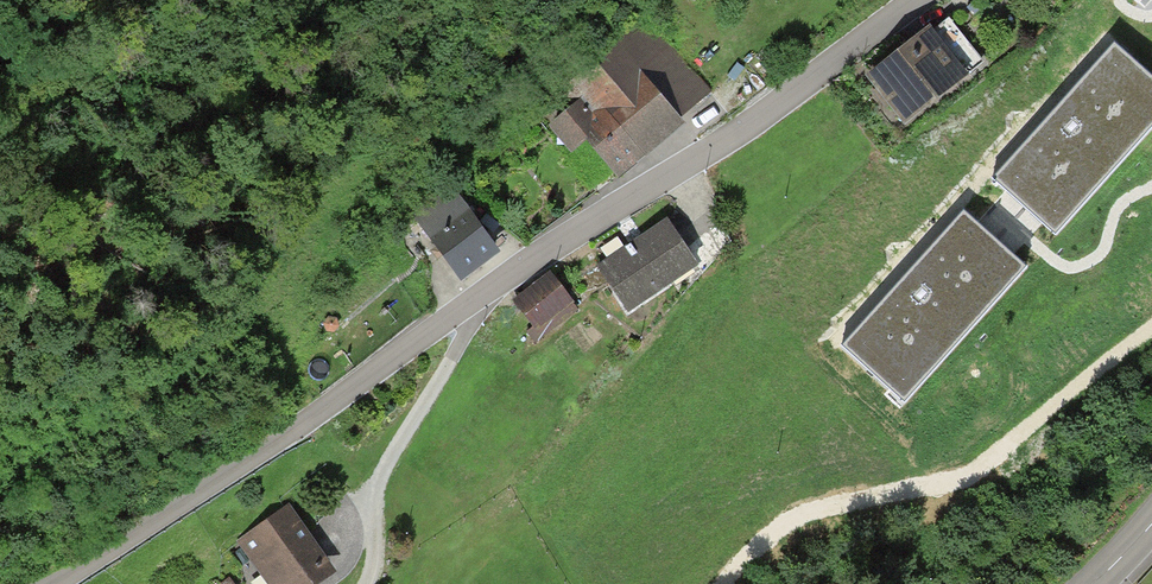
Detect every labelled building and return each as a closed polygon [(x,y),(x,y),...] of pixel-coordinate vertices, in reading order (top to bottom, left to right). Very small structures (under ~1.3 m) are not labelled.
[(710,93),(644,15),(613,40),(616,44),(562,90),(575,106),(549,128),(572,156),(587,143),(618,180),(683,125),(678,119),(710,93)] [(932,30),(929,27),(867,77),(887,102),(907,126),(986,62),(949,16),(932,30)] [(1115,43),(994,176),(1016,196),(1057,233),(1151,128),(1151,76),(1115,43)] [(501,254),(447,181),(407,210),(438,252),(461,284),(501,254)] [(984,226),(966,209),(842,345),(906,403),(1030,267),(984,226)] [(699,267),(667,219),(638,239),(595,267),(628,315),(699,267)] [(550,272),(512,300),(532,328),(527,332),(535,344),(579,312),(550,272)] [(289,505),(236,542),(266,583),(322,583),(337,573),(289,505)]
